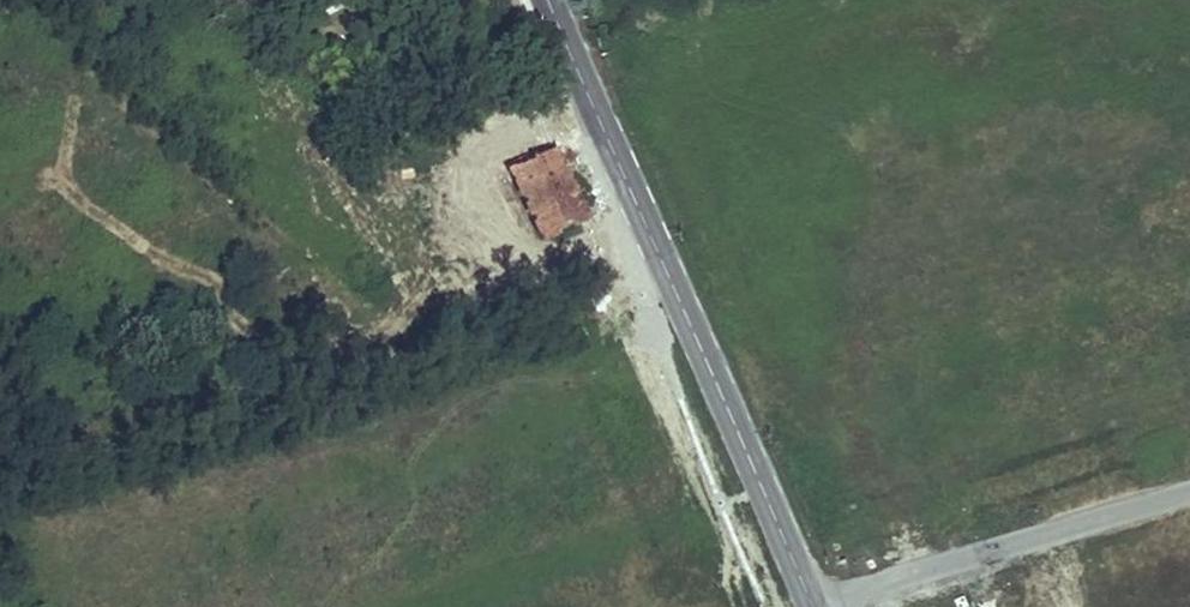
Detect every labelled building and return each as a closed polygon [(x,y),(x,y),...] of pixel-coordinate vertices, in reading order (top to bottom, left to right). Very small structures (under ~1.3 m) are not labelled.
[(550,147),(508,167),(544,242),(586,222),(550,147)]
